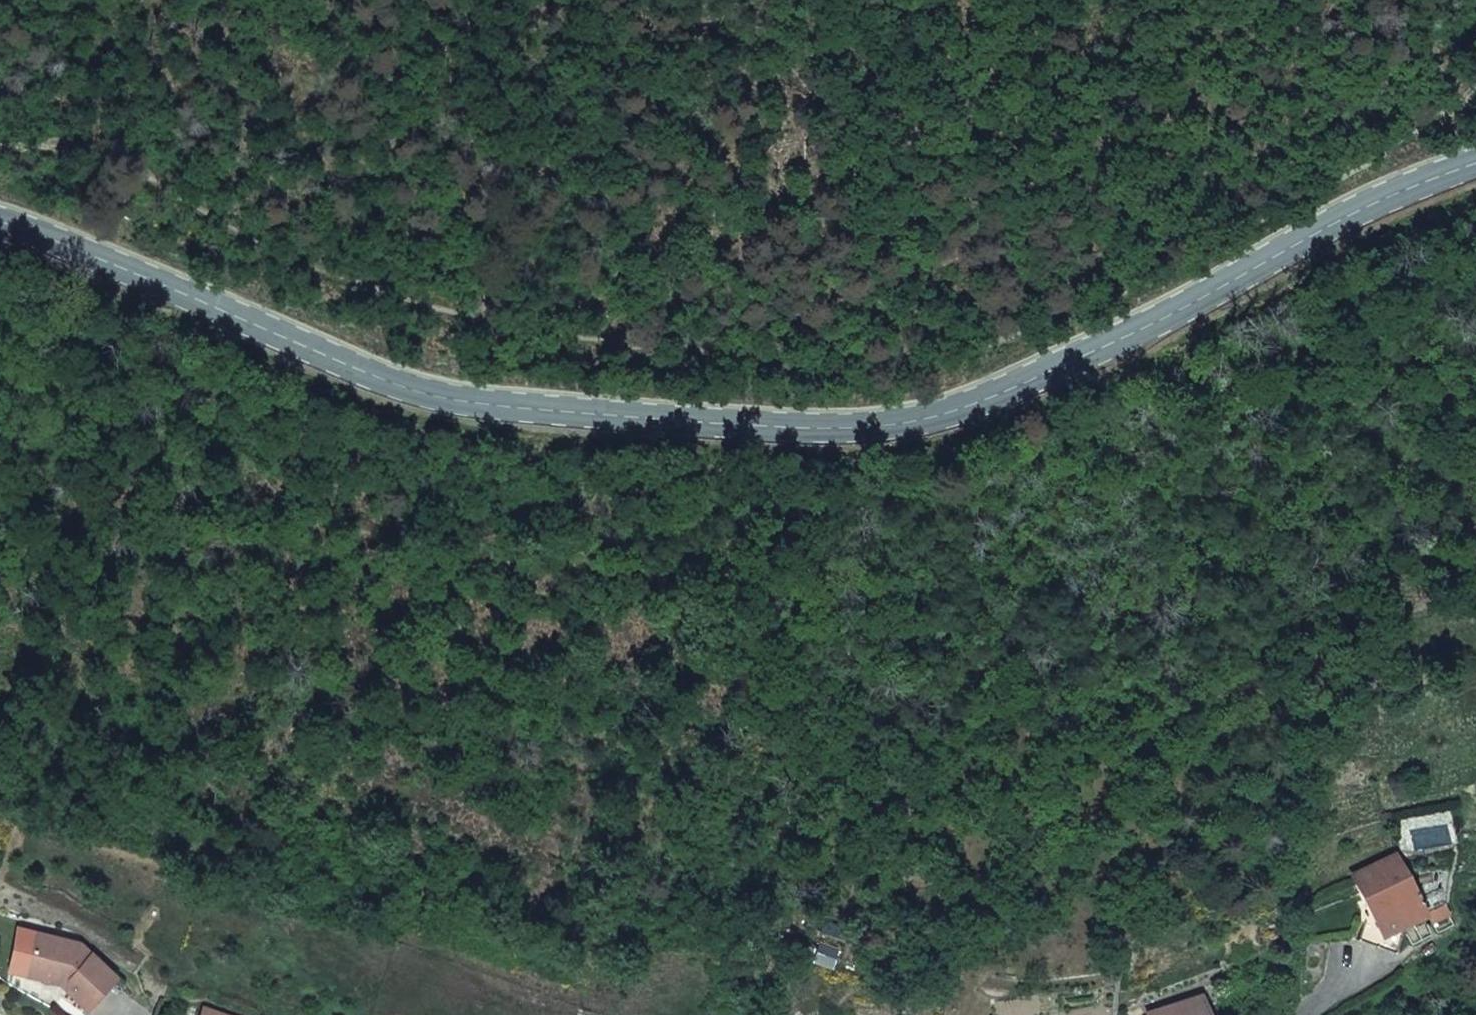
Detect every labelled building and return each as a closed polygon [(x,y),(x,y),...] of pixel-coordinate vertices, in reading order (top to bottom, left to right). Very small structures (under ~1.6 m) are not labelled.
[(1351,877),(1368,912),(1379,936),(1403,925),(1421,916),(1393,857),(1351,877)] [(1368,912),(1357,942),(1392,954),(1403,925),(1379,936),(1368,912)] [(80,945),(35,934),(26,969),(44,974),(42,981),(60,985),(62,980),(67,981),(64,992),(84,1011),(115,979),(80,945)] [(24,977),(42,981),(44,974),(26,969),(24,977)] [(1146,1014),(1206,1014),(1200,997),(1146,1014)]
